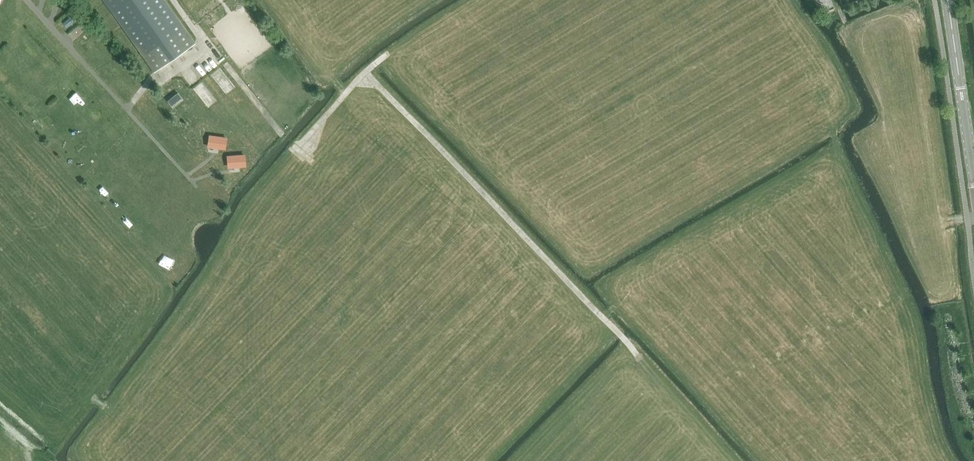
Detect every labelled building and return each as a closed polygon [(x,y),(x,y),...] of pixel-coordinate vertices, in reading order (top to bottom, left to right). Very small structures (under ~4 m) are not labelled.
[(165,0),(103,0),(154,72),(195,43),(165,0)] [(70,17),(66,21),(70,26),(74,22),(70,17)] [(81,24),(71,32),(77,38),(86,30),(81,24)] [(174,104),(182,98),(178,93),(170,99),(174,104)] [(209,136),(208,146),(224,147),(225,137),(209,136)] [(227,157),(228,167),(244,166),(243,156),(227,157)]
